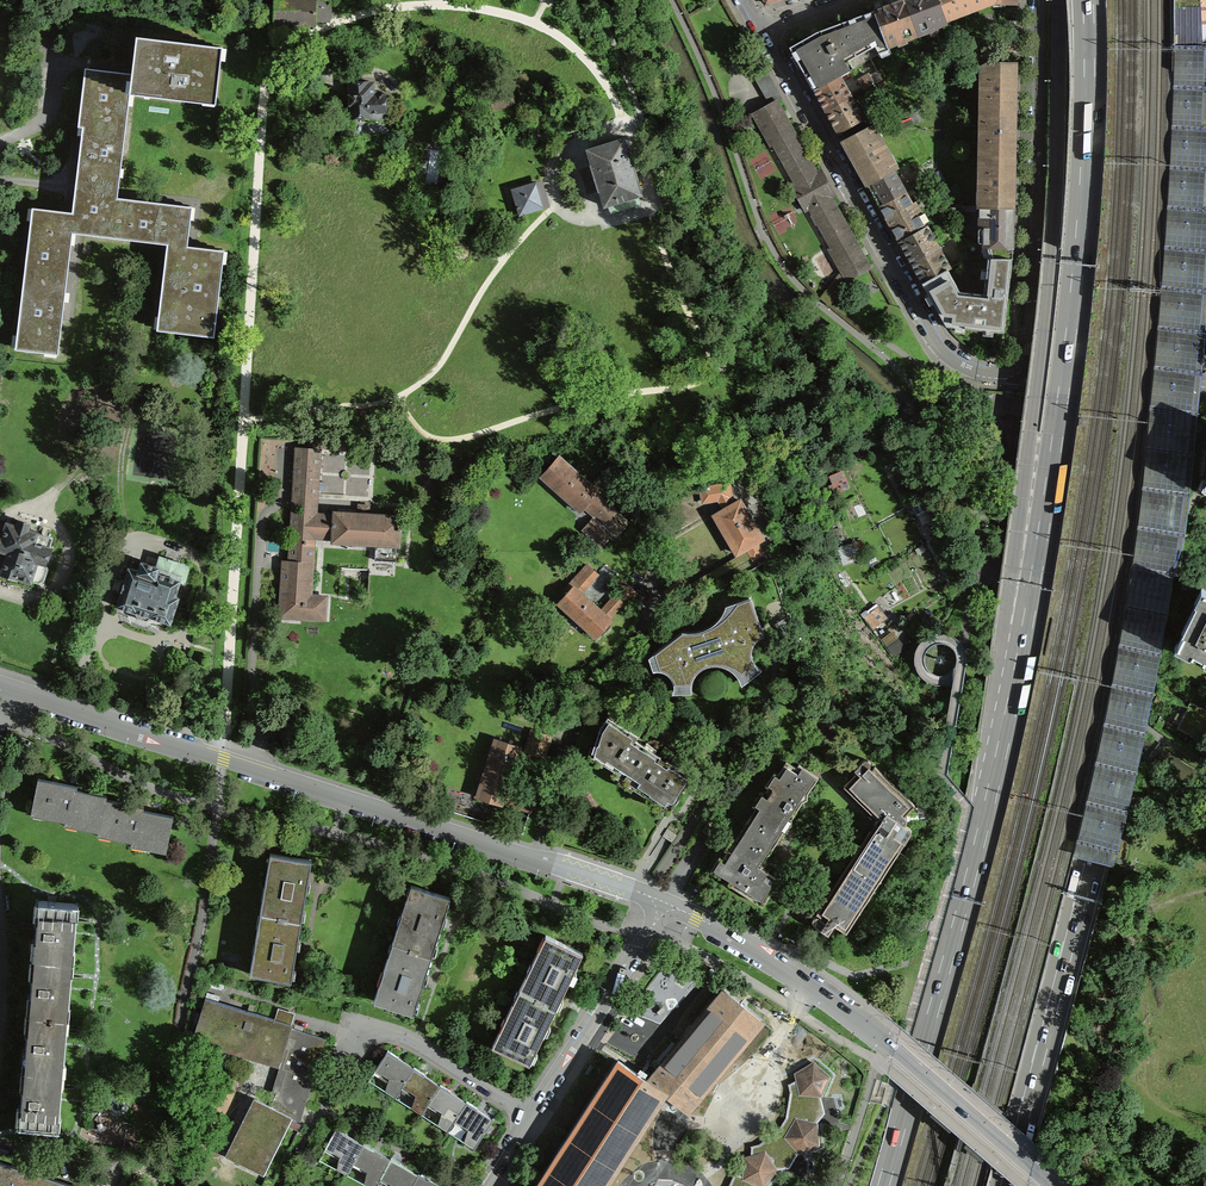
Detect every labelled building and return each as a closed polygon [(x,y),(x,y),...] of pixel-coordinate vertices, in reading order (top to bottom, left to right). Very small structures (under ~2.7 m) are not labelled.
[(329,21),(329,5),(329,4),(313,4),(313,0),(276,0),(275,24),(304,24),(313,25),(313,21),(328,21),(329,21)] [(903,2),(914,33),(926,29),(928,36),(938,32),(935,25),(944,22),(936,0),(908,0),(903,2)] [(972,13),(967,0),(936,0),(944,22),(944,23),(972,13)] [(972,13),(993,5),(999,5),(999,0),(967,0),(972,13)] [(903,37),(914,33),(903,2),(884,9),(873,13),(885,44),(894,41),(897,48),(906,44),(903,37)] [(812,92),(838,78),(869,60),(870,61),(887,51),(885,44),(873,13),(830,29),(816,35),(788,50),(812,92)] [(132,95),(216,105),(223,47),(137,36),(135,55),(132,74),(110,71),(87,68),(80,126),(84,126),(79,169),(73,212),(33,208),(16,349),(59,354),(63,319),(70,260),(73,233),(169,245),(158,329),(216,336),(227,248),(196,244),(190,244),(194,206),(157,202),(123,198),(120,197),(132,95)] [(1014,81),(1014,66),(986,66),(984,67),(984,80),(979,80),(979,100),(983,100),(983,114),(979,114),(979,115),(1013,115),(1014,81)] [(770,148),(772,146),(794,186),(790,189),(803,212),(808,210),(830,249),(827,250),(840,273),(819,300),(827,306),(830,302),(829,301),(845,282),(846,283),(869,270),(820,182),(775,103),(780,100),(762,69),(750,72),(769,105),(751,115),(770,148)] [(873,85),(881,81),(877,74),(869,78),(873,85)] [(869,78),(868,77),(858,83),(863,91),(873,85),(869,78)] [(815,98),(824,113),(850,98),(838,78),(812,92),(815,98)] [(881,81),(873,85),(878,93),(885,89),(881,81)] [(385,96),(374,97),(373,83),(368,84),(368,83),(349,84),(350,96),(349,96),(349,105),(350,105),(351,118),(359,117),(369,117),(369,120),(386,119),(385,96)] [(867,99),(878,93),(873,85),(863,91),(867,99)] [(850,98),(824,113),(826,117),(836,135),(862,120),(850,98)] [(978,159),(1013,159),(1013,130),(1013,115),(979,115),(983,115),(983,130),(978,129),(978,144),(982,144),(982,158),(978,158),(978,159)] [(866,187),(892,172),(884,159),(888,157),(878,139),(875,141),(867,129),(841,143),(848,157),(865,187),(866,187)] [(636,179),(637,179),(630,154),(629,155),(624,139),(587,150),(592,166),(591,166),(593,173),(599,191),(600,190),(604,206),(641,195),(636,179)] [(982,193),(981,208),(1012,208),(1012,174),(1013,159),(978,159),(982,159),(982,173),(977,173),(977,193),(982,193)] [(878,208),(904,193),(892,172),(866,187),(868,191),(878,208)] [(911,176),(917,186),(925,182),(919,172),(911,176)] [(520,215),(544,208),(536,182),(512,190),(515,199),(520,215)] [(922,197),(930,192),(925,182),(917,186),(922,197)] [(884,219),(897,243),(924,229),(917,217),(920,215),(914,203),(911,205),(904,193),(878,208),(884,219)] [(957,206),(950,211),(954,222),(964,216),(957,206)] [(1011,221),(1012,208),(981,208),(978,208),(978,230),(983,230),(982,248),(1011,248),(1011,221)] [(947,227),(954,222),(950,211),(941,218),(947,227)] [(926,228),(924,229),(897,243),(900,248),(909,264),(937,248),(926,228)] [(949,269),(937,248),(909,264),(912,270),(921,285),(949,269)] [(989,259),(1014,259),(1014,254),(1014,248),(1011,248),(982,248),(981,253),(984,259),(989,259)] [(1011,281),(1014,259),(989,259),(985,295),(960,292),(948,271),(924,285),(947,327),(1005,334),(1011,281)] [(316,498),(319,449),(298,448),(295,497),(316,498)] [(542,476),(543,475),(556,486),(581,509),(580,510),(581,511),(587,505),(599,515),(586,530),(590,534),(591,533),(601,543),(610,533),(611,533),(616,537),(629,523),(629,522),(597,494),(598,492),(597,492),(596,493),(558,459),(559,458),(559,457),(542,476)] [(735,552),(736,553),(763,537),(762,536),(761,537),(741,502),(742,502),(741,501),(734,505),(729,497),(731,496),(731,495),(728,484),(705,488),(708,502),(718,500),(724,511),(714,516),(715,517),(716,517),(723,528),(736,551),(735,552)] [(400,516),(399,516),(399,517),(362,515),(337,513),(337,512),(335,512),(335,516),(294,514),(292,531),(334,533),(333,541),(335,542),(335,541),(376,543),(375,560),(396,561),(397,545),(398,546),(399,530),(401,530),(401,527),(399,527),(400,516)] [(34,543),(38,532),(27,529),(29,524),(18,521),(17,525),(6,522),(1,538),(0,537),(0,550),(7,553),(0,574),(6,576),(16,579),(17,578),(31,582),(31,581),(38,583),(44,580),(47,569),(45,563),(45,561),(48,562),(51,550),(49,550),(50,547),(34,543)] [(284,570),(281,609),(303,611),(303,597),(310,597),(313,541),(292,540),(291,561),(283,561),(283,563),(284,563),(284,570)] [(125,581),(121,580),(118,591),(121,592),(117,606),(135,611),(134,613),(137,618),(139,619),(146,621),(152,618),(152,617),(170,622),(178,596),(174,595),(179,580),(183,582),(184,580),(185,580),(189,569),(187,568),(188,566),(184,565),(184,564),(159,556),(156,566),(141,561),(138,571),(129,568),(125,581)] [(629,600),(630,600),(629,600),(635,593),(636,593),(620,578),(619,578),(621,580),(615,587),(613,585),(613,586),(620,592),(604,609),(603,608),(600,612),(580,593),(597,575),(598,574),(587,565),(586,565),(588,566),(567,589),(566,588),(565,589),(568,592),(559,603),(560,604),(561,603),(568,609),(585,624),(584,625),(584,626),(585,626),(596,635),(595,636),(596,637),(611,620),(610,620),(608,619),(611,616),(611,615),(626,598),(629,600)] [(1205,661),(1205,595),(1202,593),(1201,594),(1202,594),(1197,605),(1195,604),(1181,633),(1182,634),(1176,646),(1178,647),(1178,646),(1190,653),(1189,654),(1191,655),(1192,653),(1202,658),(1201,660),(1202,661),(1203,659),(1205,661)] [(684,629),(648,653),(654,669),(663,669),(672,674),(676,683),(674,692),(694,691),(693,682),(698,672),(707,665),(719,663),(730,666),(738,675),(744,684),(753,676),(764,667),(758,662),(754,655),(754,646),(758,638),(766,633),(753,595),(728,603),(725,610),(718,619),(708,626),(695,630),(684,629)] [(600,729),(591,755),(614,770),(615,771),(635,739),(637,740),(645,728),(639,724),(635,722),(630,730),(608,716),(600,729)] [(519,808),(522,797),(505,791),(506,790),(503,789),(517,748),(519,748),(519,747),(496,739),(495,741),(497,742),(484,783),(482,782),(477,797),(501,804),(502,802),(507,804),(519,808)] [(614,770),(612,774),(670,812),(693,777),(669,761),(674,752),(667,748),(665,746),(659,755),(637,740),(635,739),(615,771),(614,770)] [(854,776),(848,776),(848,781),(849,781),(844,786),(858,800),(878,818),(871,829),(816,913),(821,916),(820,917),(819,917),(818,916),(817,916),(816,916),(815,917),(814,917),(813,918),(813,919),(812,921),(813,922),(813,924),(814,924),(828,934),(834,924),(846,932),(911,832),(911,831),(911,830),(911,829),(911,828),(910,827),(905,824),(906,821),(907,819),(906,817),(905,816),(915,805),(875,766),(872,769),(869,767),(870,766),(870,765),(871,764),(870,763),(870,762),(870,761),(869,761),(868,760),(867,760),(866,759),(865,760),(864,760),(863,761),(855,769),(857,772),(854,776)] [(797,767),(786,760),(748,819),(759,826),(757,829),(777,841),(786,826),(791,823),(791,818),(794,814),(803,801),(807,798),(808,793),(821,772),(809,764),(807,768),(799,763),(797,767)] [(31,814),(65,821),(64,825),(98,831),(99,832),(105,799),(106,799),(107,795),(77,789),(77,786),(51,781),(38,778),(31,814)] [(166,852),(173,816),(143,810),(144,806),(117,801),(106,799),(105,799),(99,832),(98,831),(97,835),(131,842),(131,845),(166,852)] [(729,880),(728,883),(763,905),(772,890),(771,890),(778,879),(768,872),(769,871),(761,865),(766,863),(766,858),(769,852),(777,841),(757,829),(759,826),(748,819),(723,859),(726,861),(719,873),(729,880)] [(672,842),(680,829),(671,823),(662,836),(672,842)] [(270,853),(260,913),(287,917),(287,919),(301,921),(303,909),(312,860),(270,853)] [(393,942),(397,944),(418,950),(418,951),(431,956),(435,945),(450,897),(411,885),(410,886),(415,888),(411,901),(406,900),(401,915),(406,916),(402,930),(397,928),(393,942)] [(37,952),(36,957),(70,960),(71,949),(73,949),(76,917),(73,916),(75,904),(41,901),(39,921),(37,921),(36,938),(38,939),(37,952)] [(287,919),(287,917),(260,913),(250,974),(291,981),(294,967),(301,921),(287,919)] [(524,992),(544,1001),(543,1002),(556,1008),(561,997),(583,953),(545,935),(545,937),(549,939),(543,952),(539,949),(532,964),(536,966),(530,979),(526,976),(519,990),(524,992)] [(397,944),(393,958),(388,956),(383,971),(388,973),(384,986),(379,985),(374,1001),(413,1013),(417,1001),(431,956),(418,951),(418,950),(397,944)] [(69,972),(70,960),(36,957),(35,976),(32,976),(31,994),(33,994),(32,1007),(31,1013),(65,1016),(66,1004),(68,1004),(71,972),(69,972)] [(660,1108),(665,1110),(670,1104),(665,1101),(666,1099),(688,1116),(765,1023),(722,989),(648,1080),(617,1060),(551,1165),(537,1185),(610,1185),(660,1108)] [(493,1045),(530,1063),(533,1055),(556,1008),(543,1002),(544,1001),(524,992),(517,1005),(513,1003),(506,1017),(510,1019),(504,1032),(500,1030),(493,1045)] [(194,1035),(280,1061),(278,1067),(279,1067),(279,1066),(291,1028),(292,1024),(242,1009),(205,998),(194,1035)] [(27,1063),(27,1069),(60,1072),(61,1060),(64,1060),(66,1028),(64,1028),(65,1016),(31,1013),(30,1032),(28,1032),(26,1049),(28,1050),(27,1063)] [(297,1107),(304,1109),(308,1096),(325,1039),(291,1028),(279,1066),(280,1067),(268,1105),(257,1099),(228,1157),(264,1174),(297,1107)] [(399,1062),(396,1060),(398,1057),(388,1050),(376,1069),(390,1078),(385,1090),(395,1097),(402,1086),(412,1070),(399,1062)] [(750,1180),(763,1185),(776,1170),(768,1158),(790,1141),(799,1152),(818,1144),(816,1124),(803,1121),(807,1094),(821,1095),(829,1076),(819,1067),(813,1063),(796,1073),(797,1080),(790,1084),(792,1092),(787,1117),(780,1130),(760,1145),(752,1147),(752,1156),(745,1158),(744,1177),(736,1174),(730,1185),(747,1185),(750,1180)] [(429,1103),(439,1087),(426,1080),(422,1077),(425,1074),(414,1067),(412,1070),(402,1086),(416,1094),(411,1107),(421,1114),(429,1103)] [(59,1083),(60,1072),(27,1069),(25,1087),(23,1087),(21,1105),(23,1105),(22,1120),(22,1125),(55,1128),(56,1115),(59,1115),(61,1083),(59,1083)] [(451,1091),(441,1084),(439,1087),(429,1103),(442,1111),(438,1124),(447,1130),(448,1131),(455,1120),(465,1104),(452,1096),(449,1094),(451,1091)] [(477,1108),(467,1101),(465,1104),(455,1120),(468,1128),(464,1141),(474,1148),(494,1118),(493,1118),(491,1121),(478,1113),(475,1111),(477,1108)] [(353,1162),(362,1146),(349,1139),(345,1137),(347,1134),(336,1128),(325,1147),(340,1155),(337,1168),(347,1174),(353,1162)] [(367,1170),(364,1183),(369,1185),(376,1185),(381,1177),(389,1161),(376,1154),(373,1152),(374,1149),(364,1143),(362,1146),(353,1162),(367,1170)] [(417,1176),(404,1169),(400,1167),(402,1164),(391,1158),(389,1161),(381,1177),(395,1185),(412,1185),(417,1176)] [(41,1174),(43,1169),(55,1173),(57,1165),(43,1160),(39,1159),(35,1172),(0,1161),(0,1185),(77,1185),(41,1174)] [(419,1173),(417,1176),(412,1185),(435,1185),(431,1184),(428,1182),(430,1178),(419,1173)]
